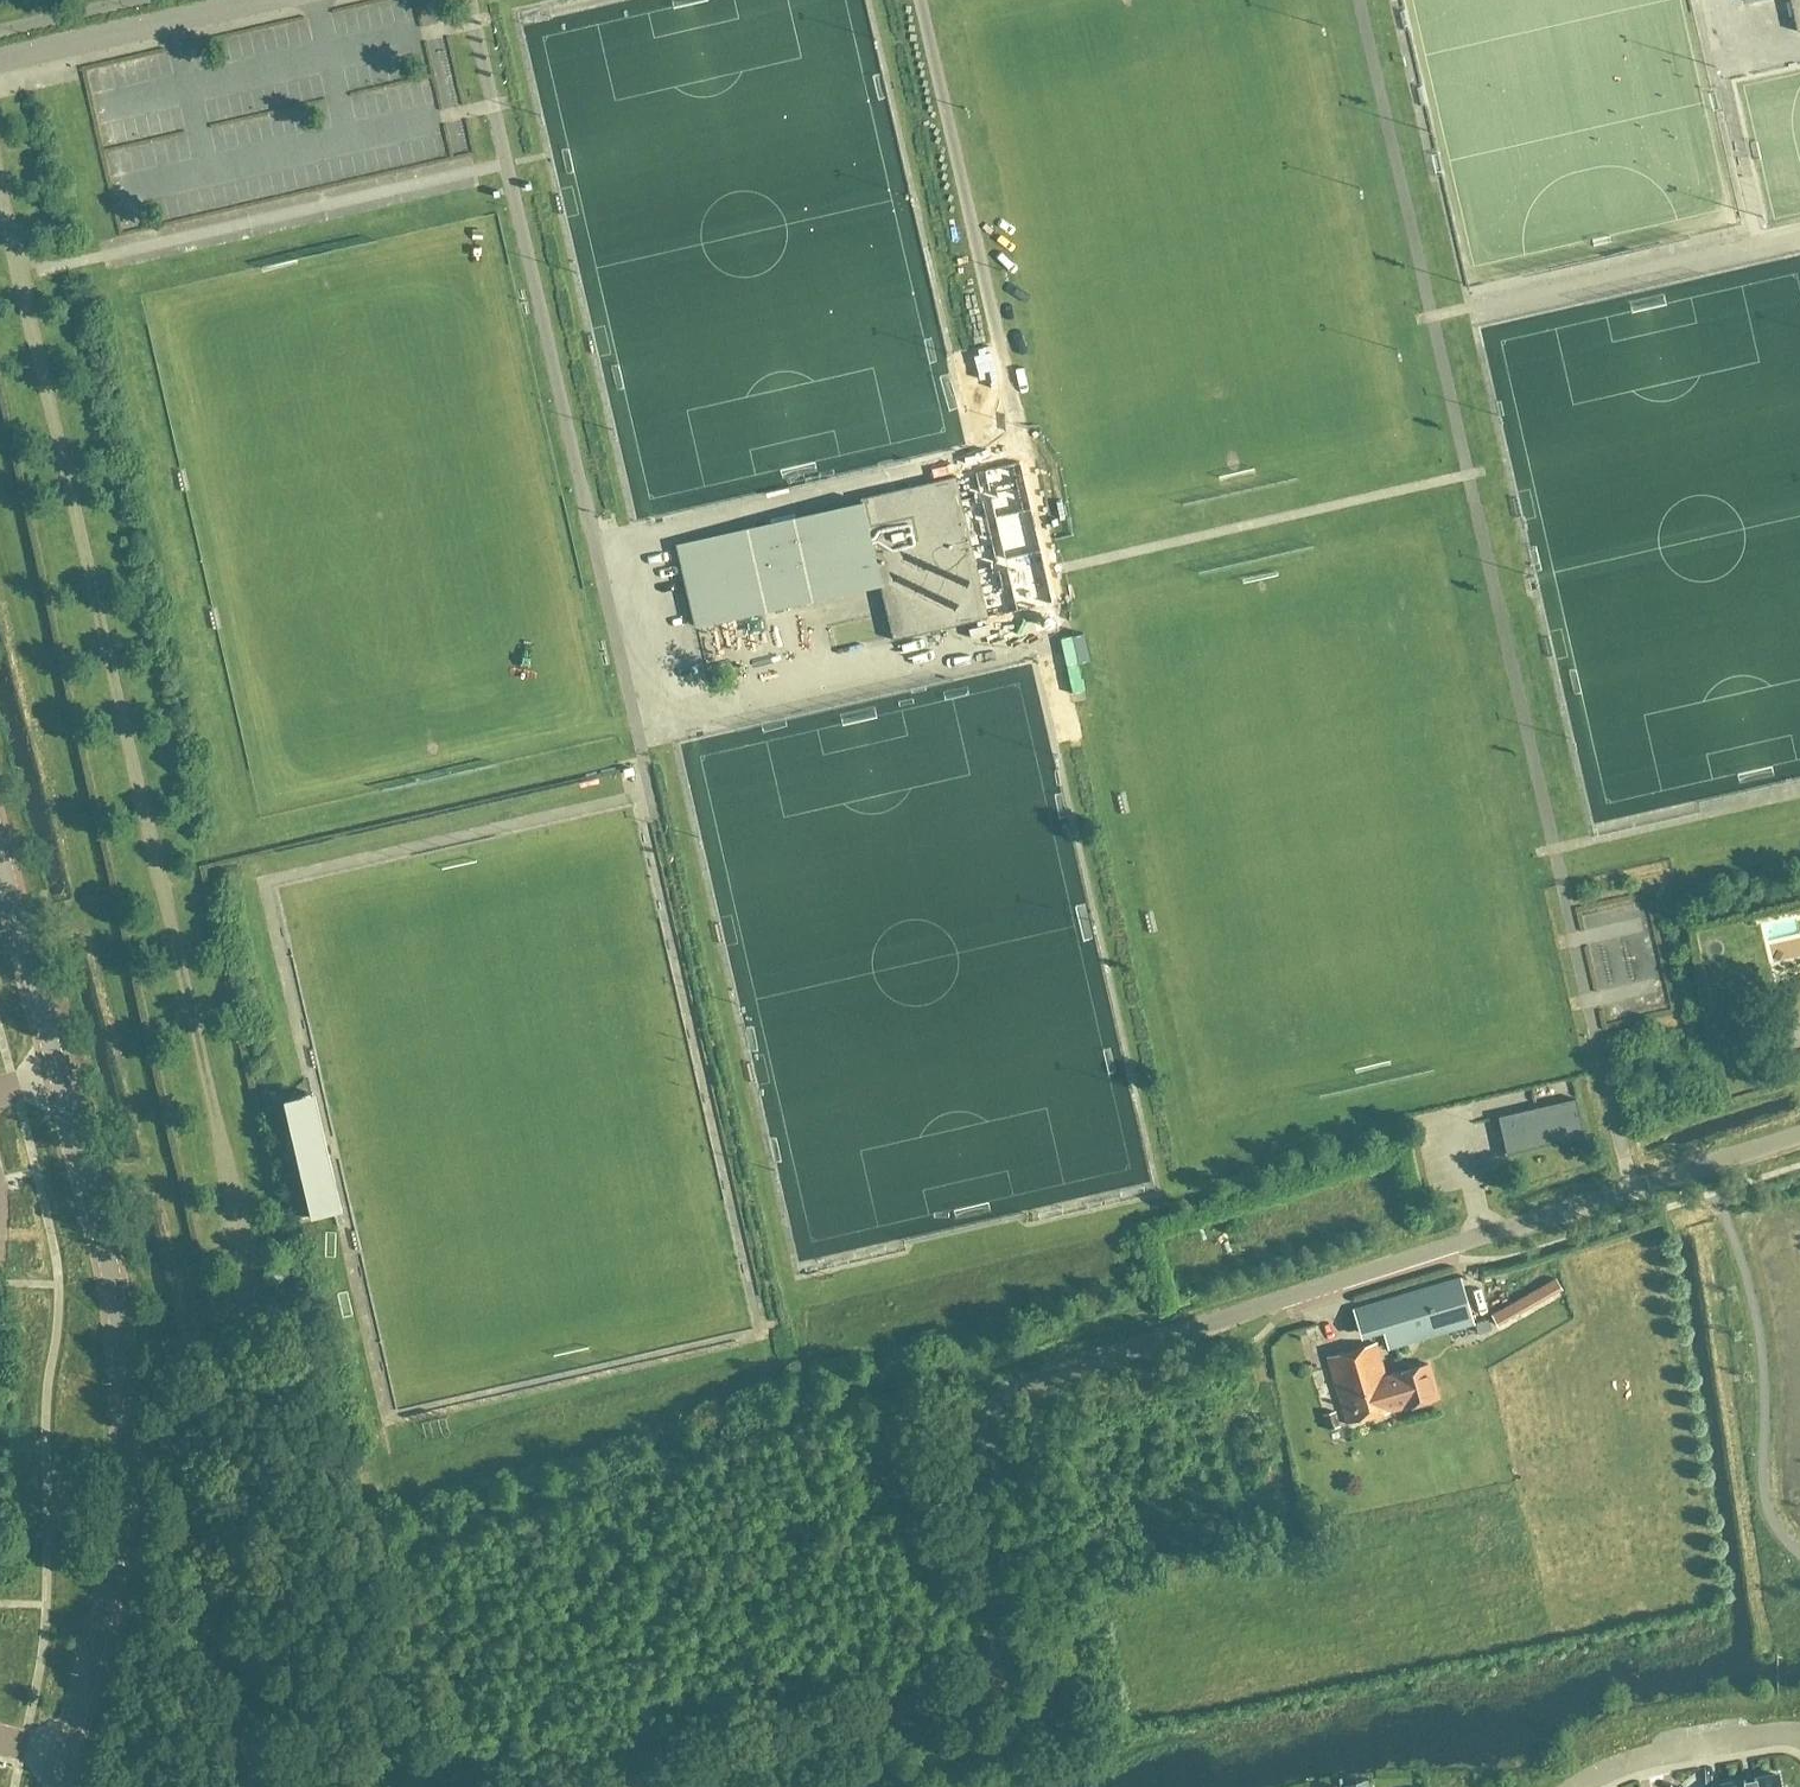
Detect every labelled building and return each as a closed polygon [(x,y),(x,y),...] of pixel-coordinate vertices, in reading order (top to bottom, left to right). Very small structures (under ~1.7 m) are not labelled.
[(1798,32),(1799,31),(1799,0),(1791,0),(1798,32)] [(697,629),(831,598),(882,587),(895,642),(991,620),(959,478),(811,512),(812,517),(678,548),(697,629)] [(774,619),(706,627),(708,645),(723,644),(725,661),(736,659),(737,666),(779,661),(774,619)] [(312,1094),(284,1100),(311,1217),(339,1210),(312,1094)] [(1575,1100),(1497,1117),(1505,1155),(1583,1137),(1575,1100)] [(1562,1287),(1555,1275),(1491,1312),(1498,1324),(1562,1287)] [(1354,1310),(1361,1333),(1383,1327),(1389,1350),(1474,1324),(1460,1278),(1354,1310)] [(1395,1410),(1418,1403),(1440,1396),(1430,1364),(1386,1377),(1376,1343),(1327,1357),(1347,1425),(1396,1411),(1395,1410)] [(1322,1414),(1326,1431),(1340,1426),(1336,1411),(1322,1414)] [(1743,1781),(1743,1782),(1724,1785),(1724,1784),(1722,1785),(1722,1786),(1780,1786),(1778,1775),(1776,1775),(1776,1776),(1757,1779),(1754,1779),(1754,1780),(1746,1781),(1745,1781),(1743,1781)]
